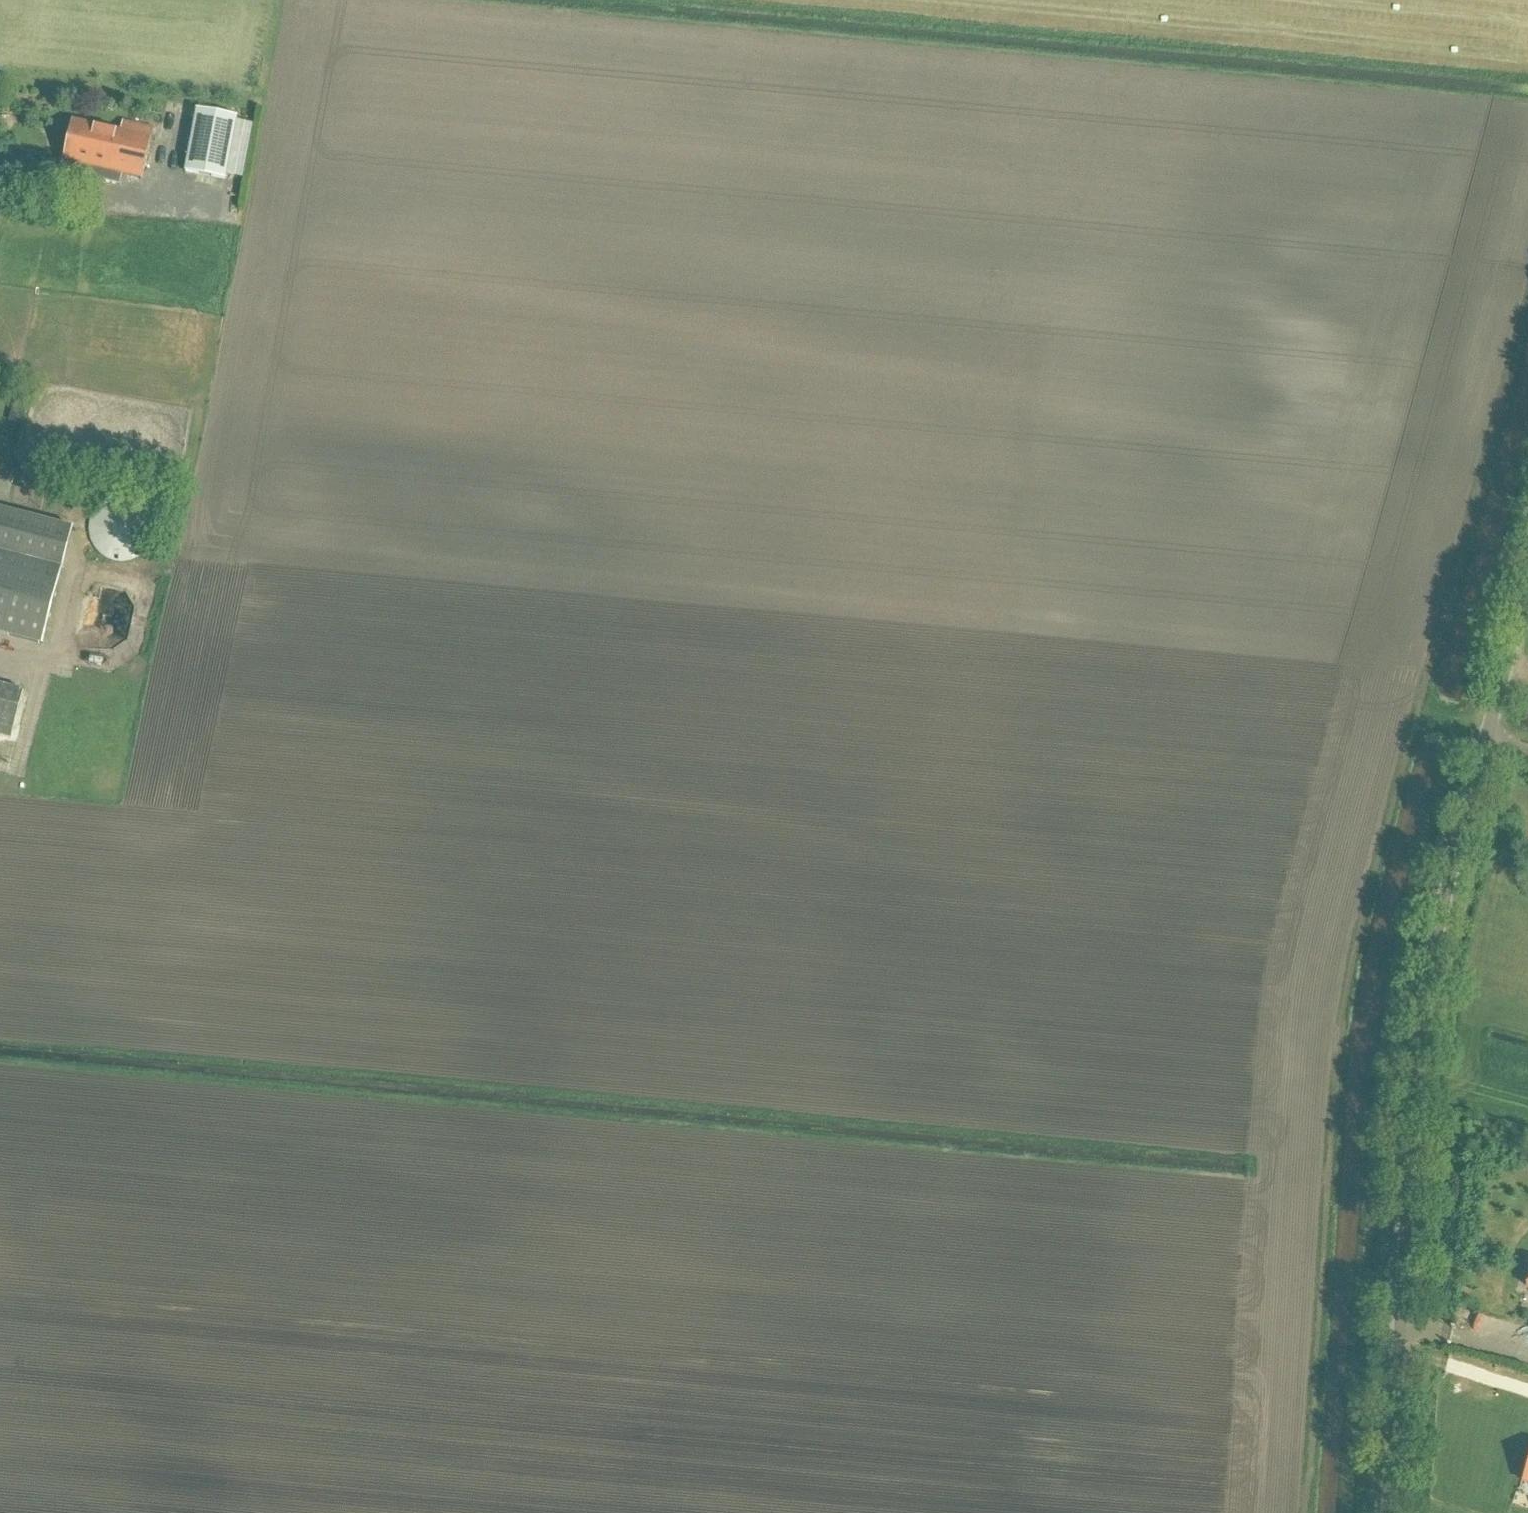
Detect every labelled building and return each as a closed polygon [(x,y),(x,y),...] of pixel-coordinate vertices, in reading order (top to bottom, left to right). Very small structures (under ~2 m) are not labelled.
[(196,110),(185,172),(226,180),(238,118),(196,110)] [(121,132),(73,121),(63,162),(71,164),(66,185),(85,190),(88,178),(120,186),(122,175),(142,180),(154,130),(123,123),(121,132)] [(91,521),(89,531),(91,541),(96,550),(103,557),(112,561),(122,563),(132,561),(141,557),(148,550),(153,541),(154,531),(153,521),(148,512),(141,504),(132,500),(122,498),(112,500),(103,504),(96,512),(91,521)] [(0,511),(0,635),(43,646),(73,530),(0,511)] [(23,689),(0,684),(0,736),(12,738),(23,689)]
